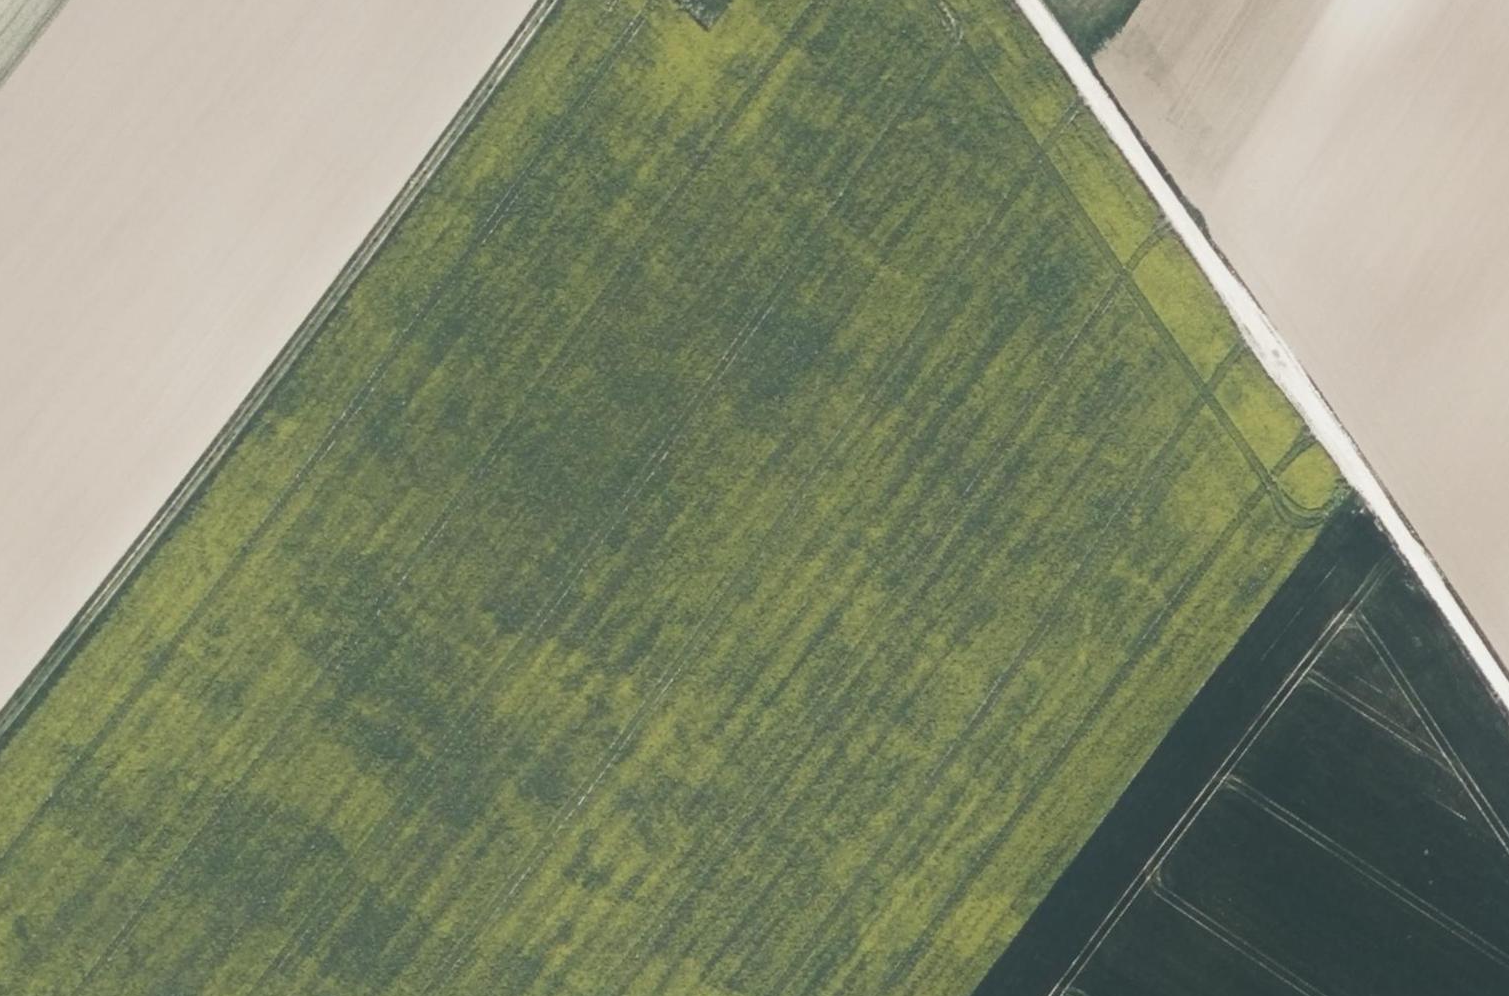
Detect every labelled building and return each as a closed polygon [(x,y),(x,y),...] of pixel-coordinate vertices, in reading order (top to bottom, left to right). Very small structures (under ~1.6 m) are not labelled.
[(729,0),(666,0),(709,28),(729,0)]
